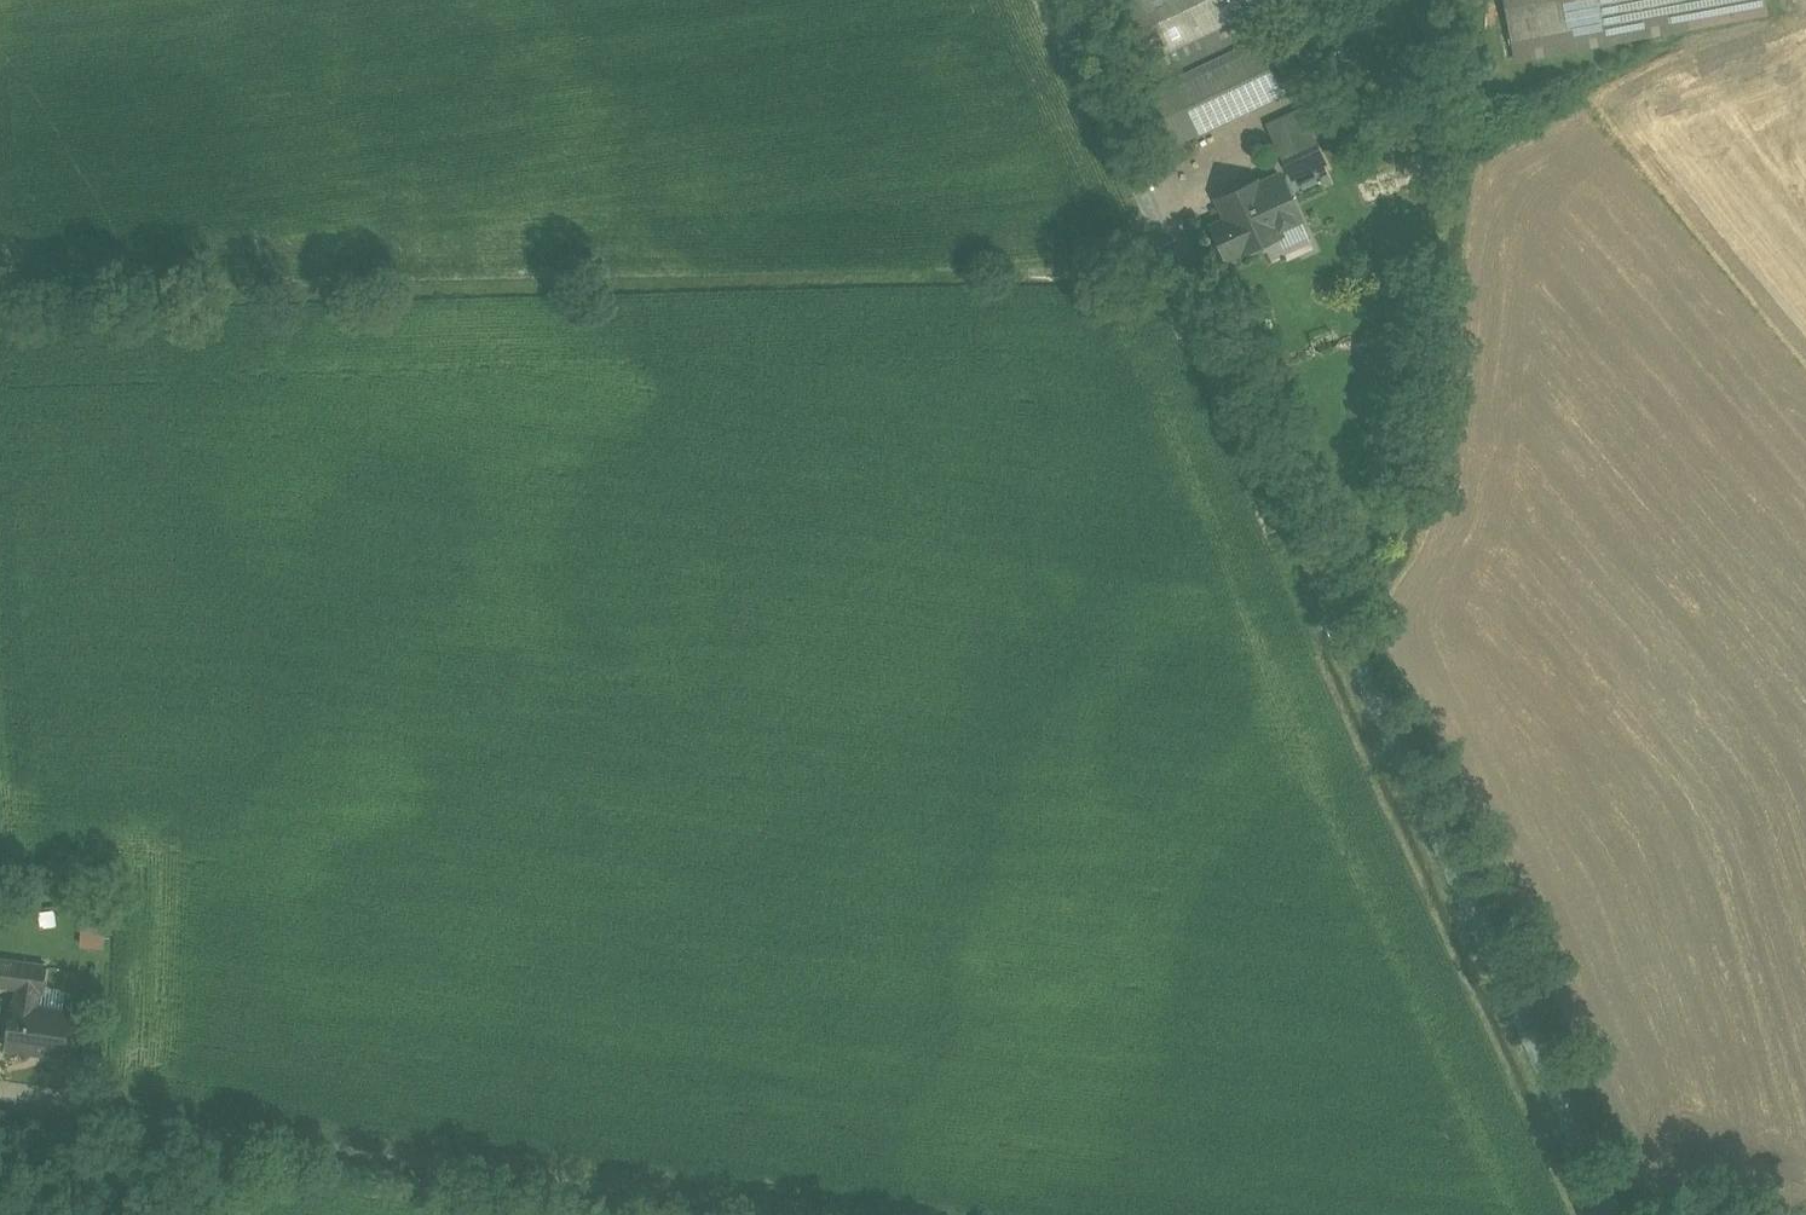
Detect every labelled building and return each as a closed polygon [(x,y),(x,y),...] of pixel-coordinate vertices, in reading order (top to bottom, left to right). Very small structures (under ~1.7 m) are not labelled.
[(1122,4),(1148,60),(1237,18),(1228,0),(1130,0),(1122,4)] [(1517,58),(1768,12),(1766,0),(1506,0),(1517,58)] [(1260,39),(1151,89),(1176,143),(1285,91),(1260,39)] [(1312,133),(1282,147),(1295,175),(1325,161),(1312,133)] [(1282,173),(1260,183),(1259,180),(1220,199),(1234,229),(1219,236),(1229,257),(1248,248),(1254,251),(1263,246),(1266,240),(1283,232),(1281,227),(1303,218),(1282,173)] [(0,898),(0,920),(13,910),(3,896),(0,898)] [(81,947),(106,947),(106,905),(81,905),(81,947)] [(13,1003),(7,1047),(65,1054),(71,1011),(40,1007),(42,989),(19,986),(17,1004),(13,1003)]
